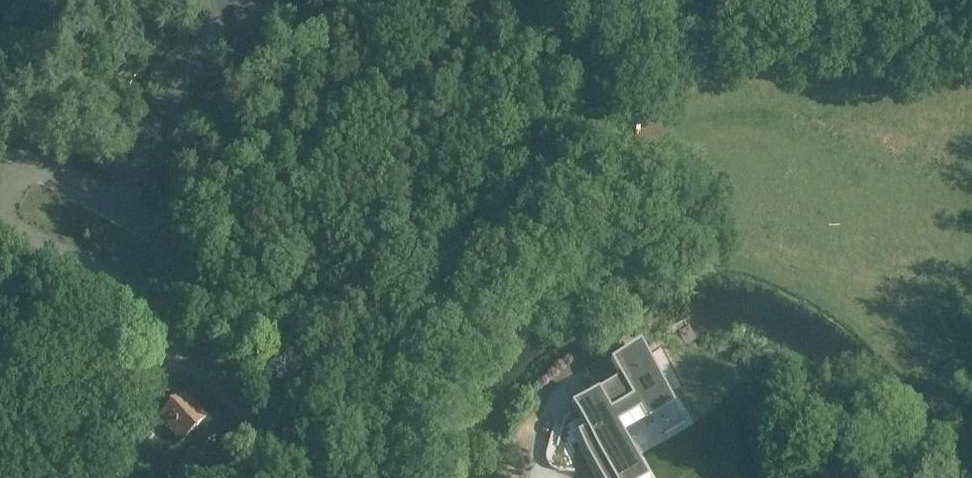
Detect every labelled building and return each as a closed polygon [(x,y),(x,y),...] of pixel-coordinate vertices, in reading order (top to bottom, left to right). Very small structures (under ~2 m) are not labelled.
[(577,434),(602,477),(642,477),(612,425),(662,397),(648,373),(652,371),(637,345),(610,360),(617,371),(620,376),(600,388),(578,400),(582,407),(592,425),(577,434)] [(183,443),(208,420),(184,394),(159,417),(183,443)]
